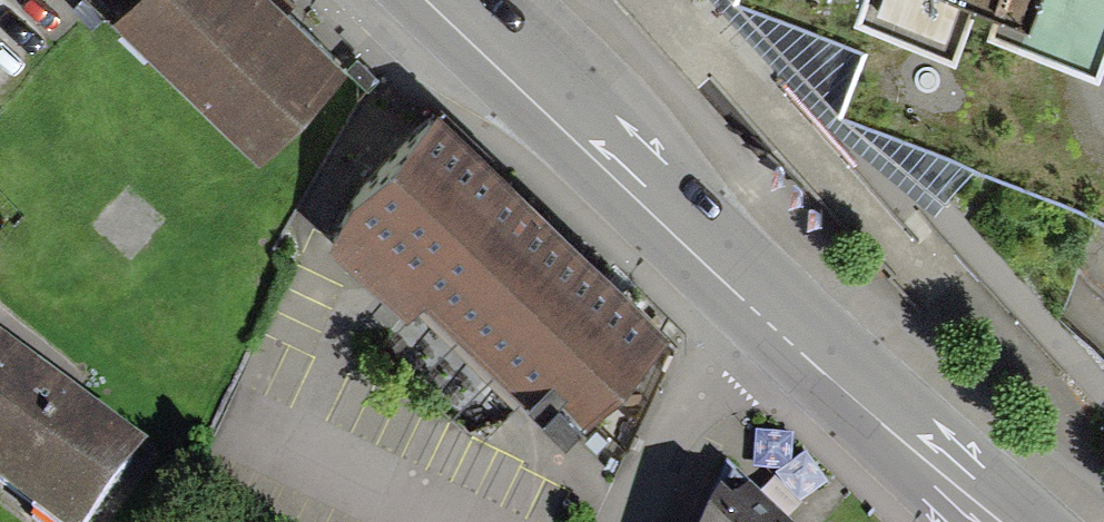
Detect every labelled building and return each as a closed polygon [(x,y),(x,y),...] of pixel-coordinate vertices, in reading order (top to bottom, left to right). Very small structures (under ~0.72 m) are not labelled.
[(127,9),(135,0),(85,0),(111,25),(127,9)] [(280,0),(135,0),(127,9),(254,134),(334,53),(280,0)] [(720,0),(851,48),(822,128),(1103,230),(1103,0),(720,0)] [(424,293),(447,316),(546,212),(435,103),(354,189),(330,238),(408,308),(424,293)] [(665,325),(546,212),(447,316),(566,426),(665,325)] [(26,521),(91,521),(133,466),(0,365),(0,502),(26,521)]
